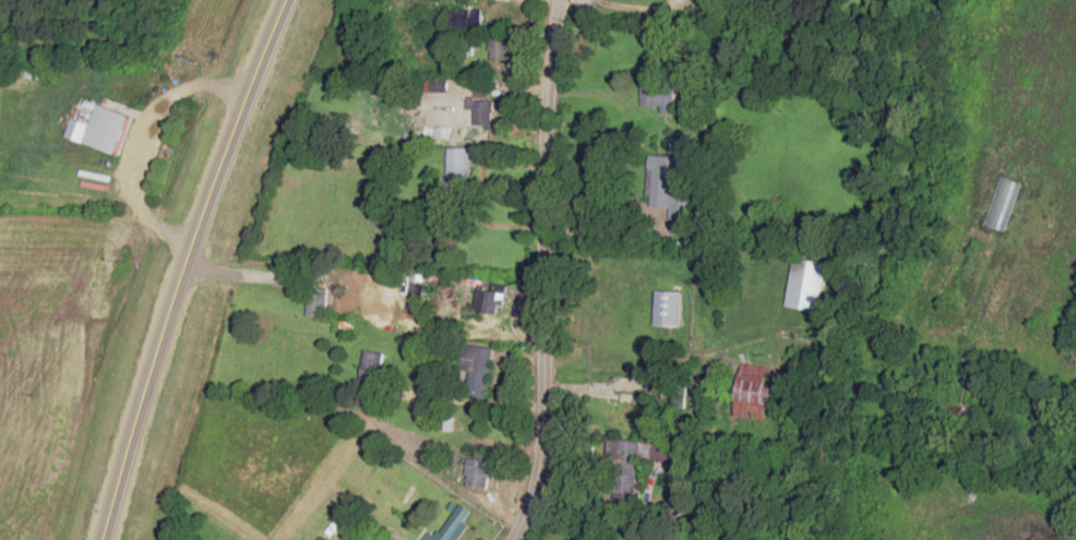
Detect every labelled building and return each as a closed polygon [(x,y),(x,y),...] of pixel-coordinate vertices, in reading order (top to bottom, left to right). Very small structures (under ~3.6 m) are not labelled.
[(450,10),(450,28),(481,28),(481,10),(450,10)] [(490,61),(508,61),(508,40),(490,40),(490,61)] [(641,72),(640,107),(660,108),(660,113),(674,113),(674,83),(662,83),(663,73),(641,72)] [(493,125),(493,98),(470,98),(470,125),(493,125)] [(132,119),(86,101),(79,121),(71,118),(63,139),(117,159),(132,119)] [(649,155),(647,206),(669,207),(668,219),(687,220),(688,196),(671,195),(671,177),(688,178),(689,138),(669,137),(668,156),(649,155)] [(446,193),(468,193),(468,150),(446,150),(446,193)] [(786,306),(820,311),(828,262),(794,257),(786,306)] [(307,317),(326,317),(326,286),(307,286),(307,317)] [(654,326),(680,326),(680,291),(654,291),(654,326)] [(469,369),(467,396),(488,398),(492,348),(463,345),(461,368),(469,369)] [(383,354),(364,350),(358,383),(377,387),(383,354)] [(734,418),(768,422),(775,368),(741,364),(734,418)] [(614,501),(636,501),(636,454),(614,454),(614,501)] [(490,461),(468,462),(470,489),(492,487),(490,461)] [(459,504),(429,539),(451,539),(472,515),(459,504)]
